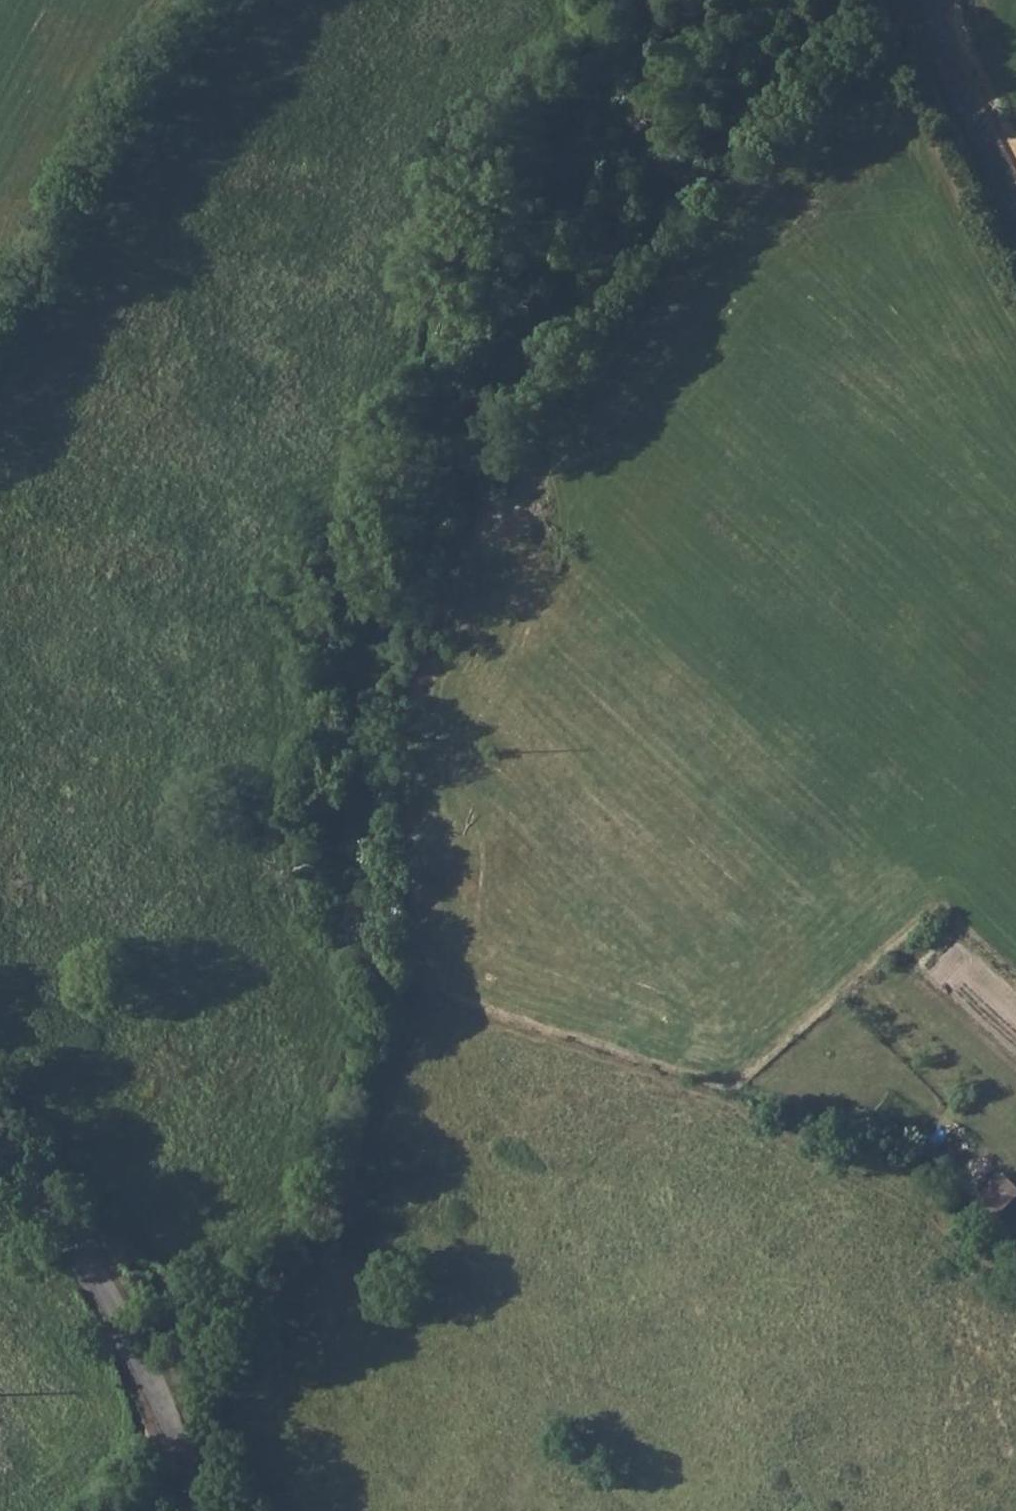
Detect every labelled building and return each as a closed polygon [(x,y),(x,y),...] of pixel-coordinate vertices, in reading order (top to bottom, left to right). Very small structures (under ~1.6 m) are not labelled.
[(1003,1179),(976,1204),(992,1221),(1015,1198),(1015,1193),(1003,1179)]
